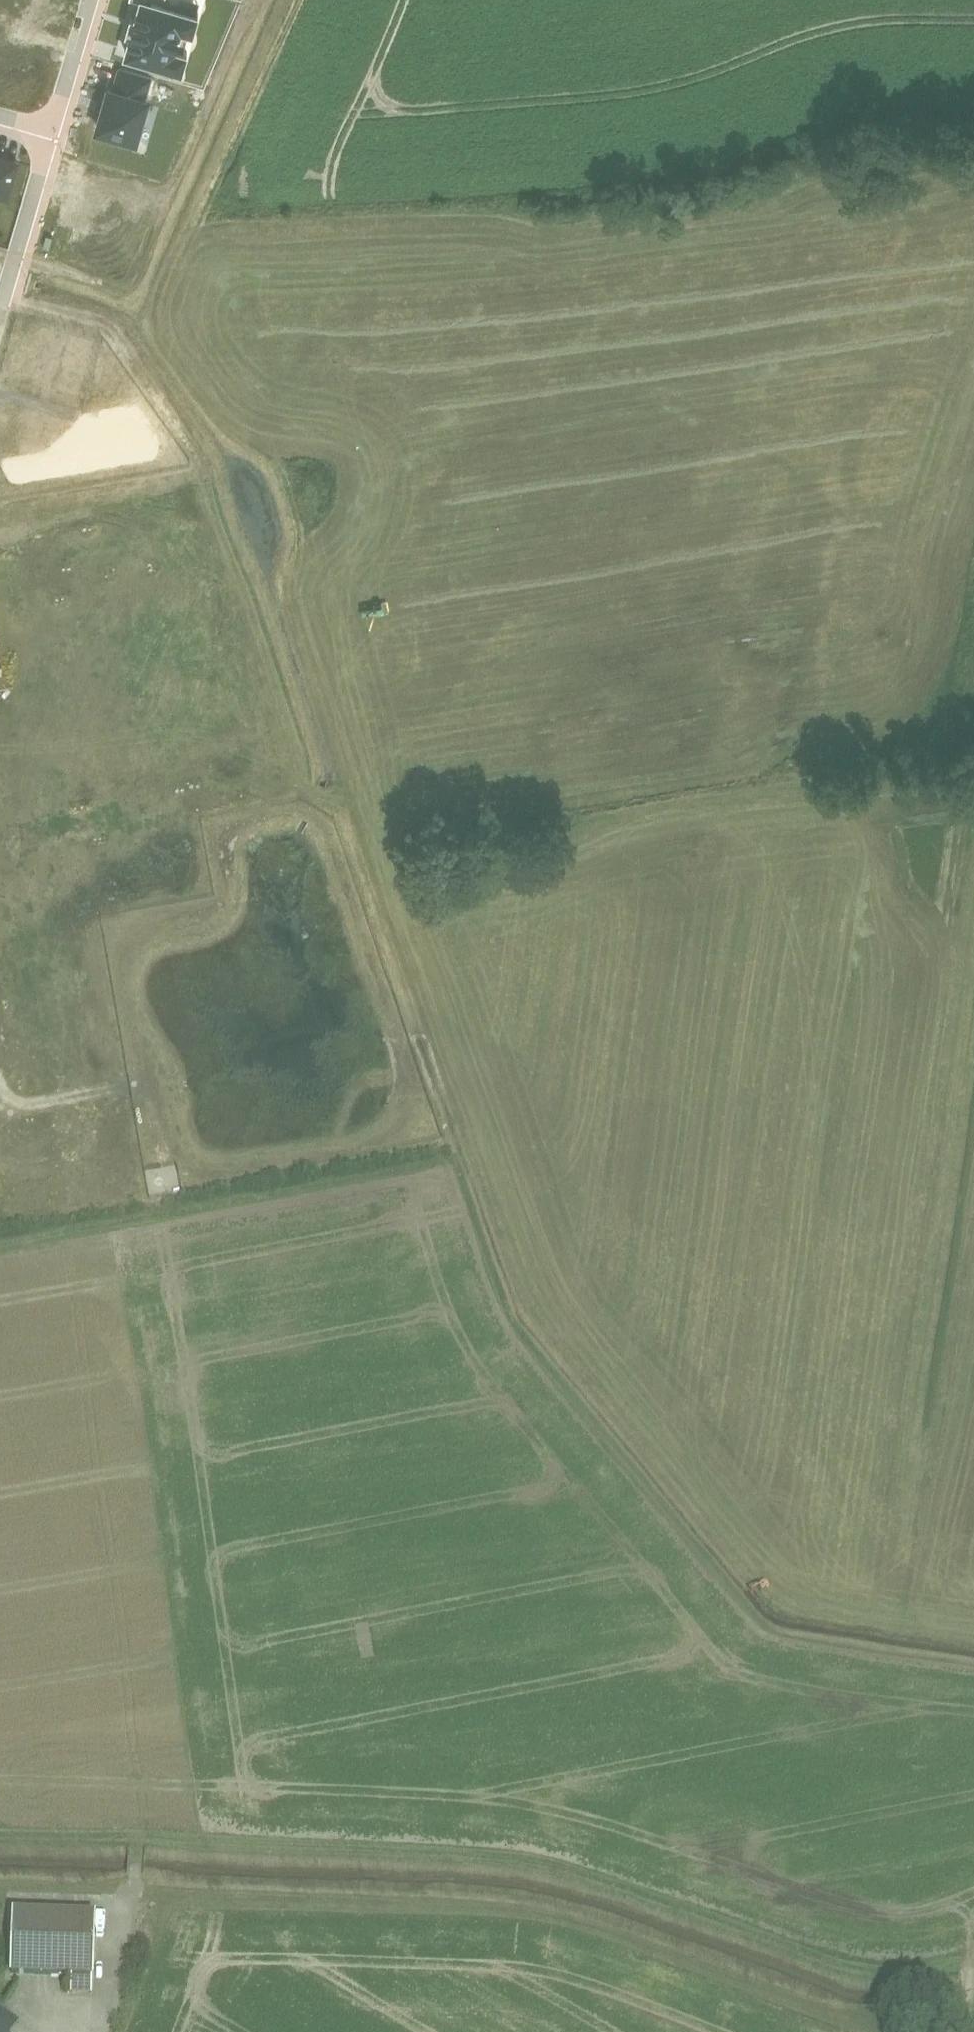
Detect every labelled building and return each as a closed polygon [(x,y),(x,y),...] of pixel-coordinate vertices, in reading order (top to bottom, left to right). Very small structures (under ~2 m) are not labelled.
[(154,0),(139,0),(123,57),(185,74),(202,14),(154,0)] [(153,79),(119,71),(114,88),(148,98),(153,79)] [(114,88),(107,86),(93,135),(139,148),(153,99),(148,98),(114,88)] [(9,202),(19,165),(0,159),(0,199),(9,202)] [(16,1903),(14,1964),(74,1966),(94,1967),(96,1905),(16,1903)] [(94,1967),(74,1966),(73,1986),(94,1986),(94,1967)] [(11,2026),(18,2016),(0,2003),(0,2031),(19,2031),(11,2026)]
